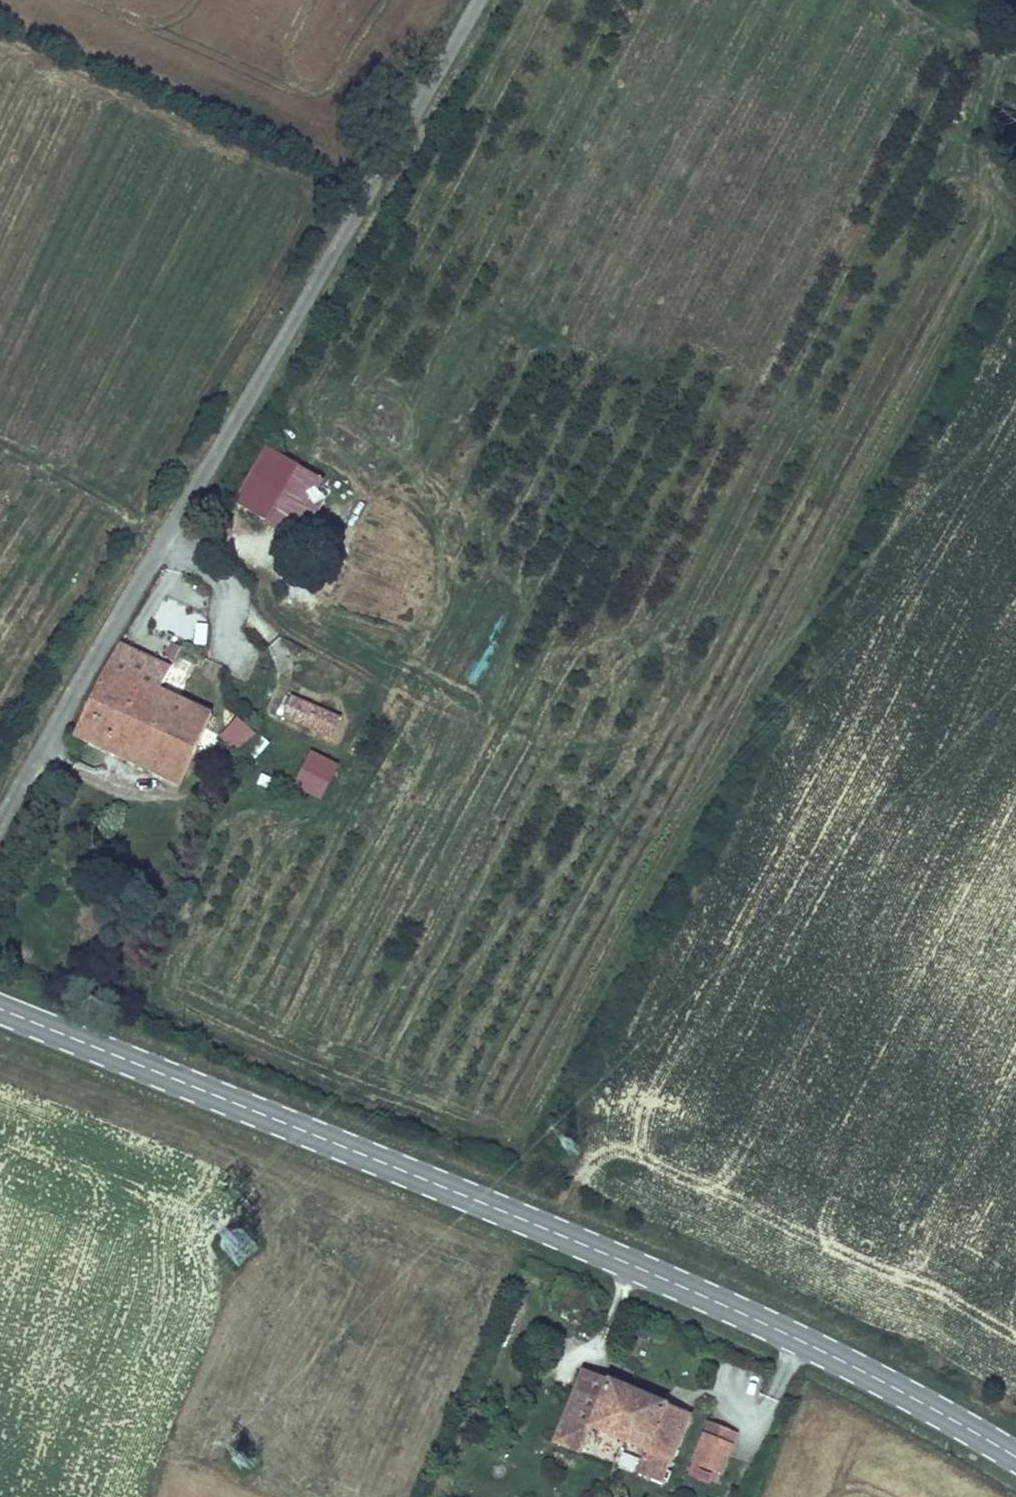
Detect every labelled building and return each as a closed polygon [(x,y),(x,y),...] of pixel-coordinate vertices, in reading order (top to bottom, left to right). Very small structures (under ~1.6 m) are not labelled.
[(267,527),(274,515),(297,477),(269,461),(241,512),(267,527)] [(297,477),(274,515),(297,528),(320,491),(297,477)] [(137,693),(147,671),(120,658),(115,656),(85,721),(73,741),(180,790),(209,727),(137,693)] [(317,723),(321,703),(294,698),(289,717),(317,723)] [(217,738),(237,757),(257,736),(236,717),(217,738)] [(307,780),(294,809),(316,822),(340,771),(325,763),(332,751),(318,744),(299,777),(307,780)] [(234,1272),(259,1249),(239,1227),(214,1250),(234,1272)] [(584,1374),(552,1443),(574,1455),(589,1428),(617,1441),(623,1426),(617,1423),(632,1389),(613,1380),(610,1385),(584,1374)] [(665,1408),(666,1404),(632,1389),(617,1423),(623,1426),(617,1441),(642,1452),(633,1472),(657,1483),(687,1418),(665,1408)] [(733,1448),(739,1436),(713,1424),(710,1430),(718,1433),(715,1440),(733,1448)] [(720,1476),(733,1448),(715,1440),(701,1434),(688,1462),(720,1476)]
